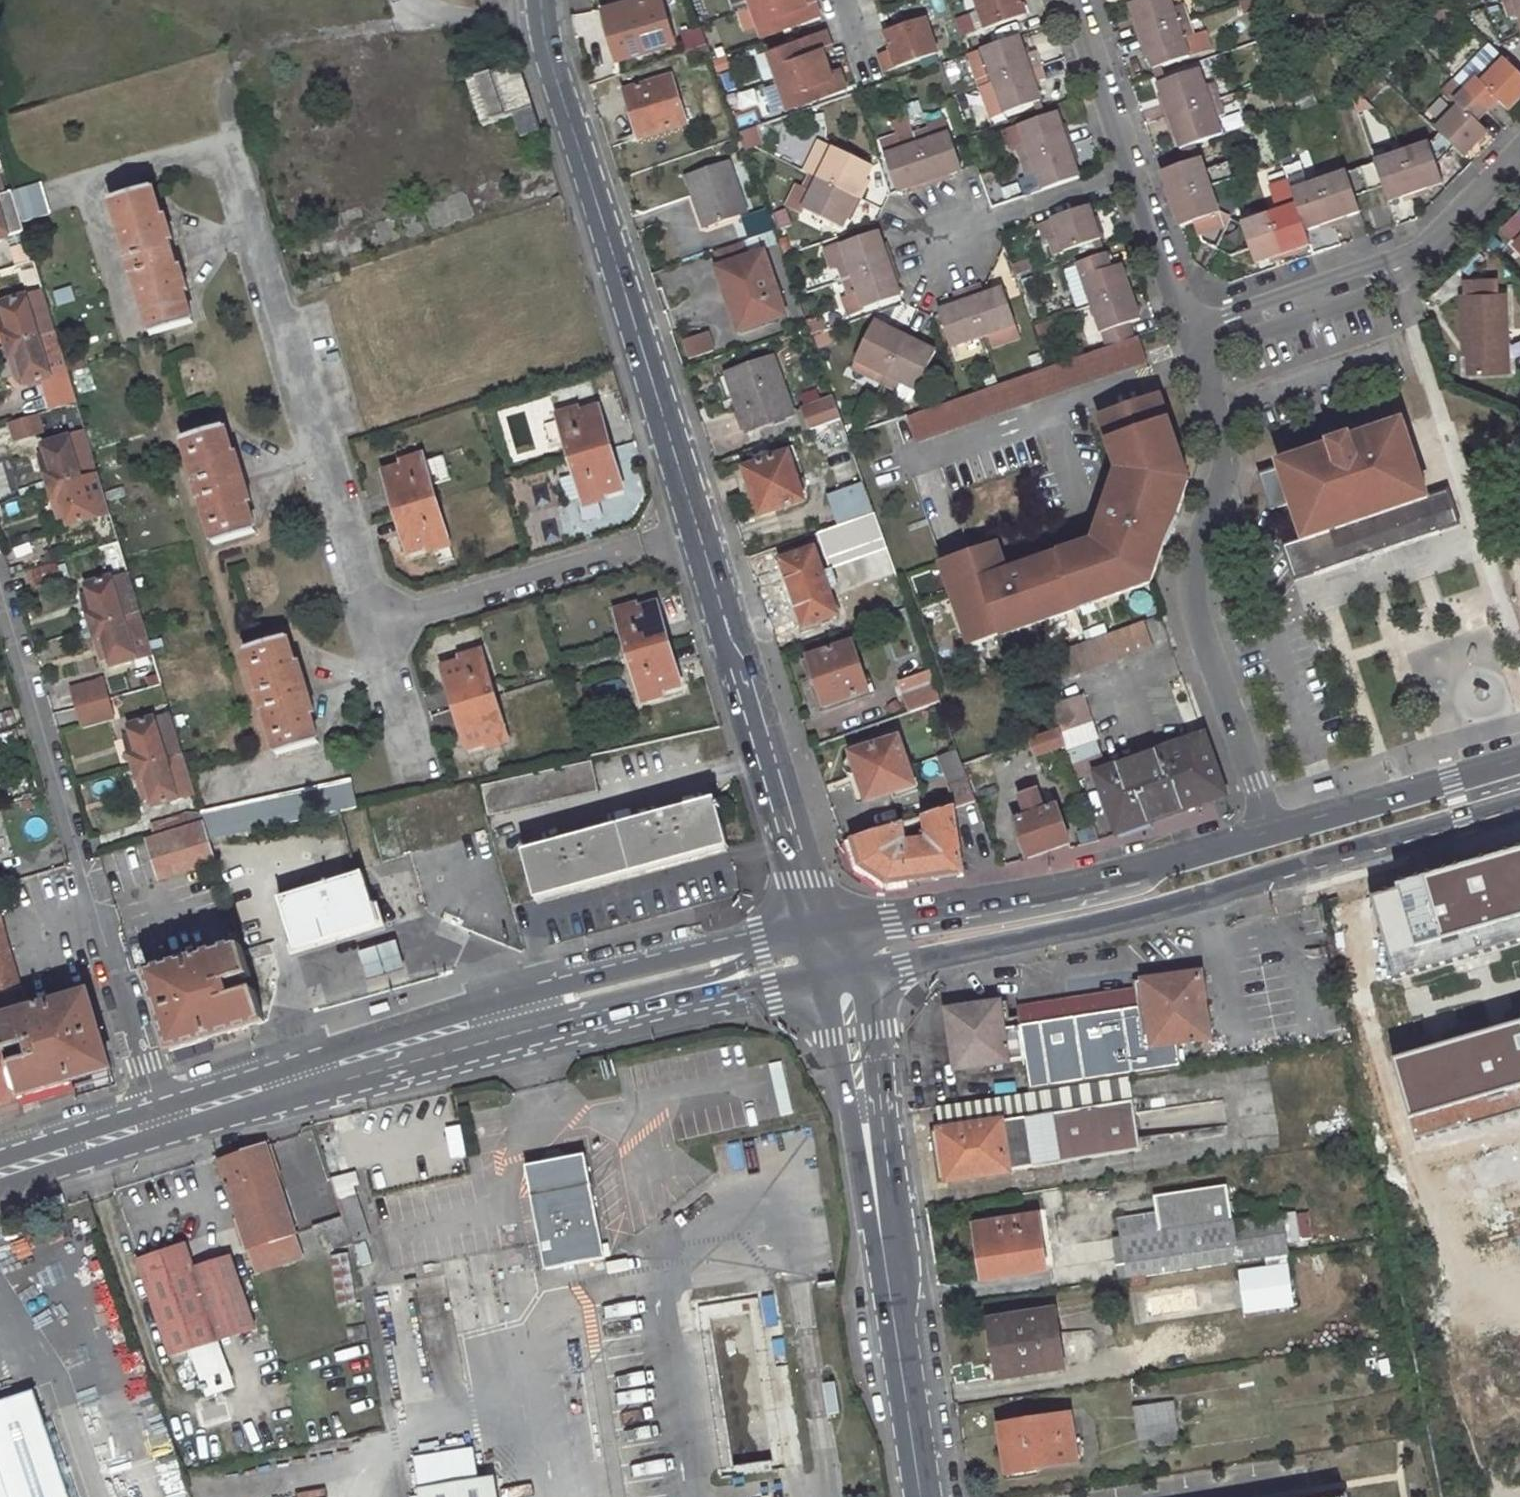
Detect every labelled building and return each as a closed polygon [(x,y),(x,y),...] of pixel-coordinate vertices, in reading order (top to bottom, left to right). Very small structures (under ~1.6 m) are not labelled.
[(603,7),(614,58),(672,44),(661,0),(634,0),(603,7)] [(795,24),(818,15),(813,0),(803,0),(802,0),(771,0),(751,7),(762,35),(795,24)] [(984,31),(1026,17),(1020,0),(973,0),(984,31)] [(1133,5),(1134,8),(1152,3),(1151,0),(1147,0),(1133,5)] [(1195,25),(1189,9),(1181,11),(1177,0),(1159,0),(1152,3),(1134,8),(1145,42),(1195,25)] [(1249,17),(1260,2),(1257,0),(1237,0),(1234,5),(1249,17)] [(1507,6),(1512,22),(1519,19),(1519,1),(1507,6)] [(1452,6),(1443,9),(1443,11),(1462,21),(1452,6)] [(884,71),(921,58),(937,53),(925,15),(884,30),(890,49),(878,53),(884,71)] [(1197,60),(1191,43),(1200,40),(1195,25),(1145,42),(1156,74),(1197,60)] [(701,27),(680,34),(686,51),(707,45),(701,27)] [(798,38),(766,49),(776,78),(807,67),(823,61),(824,61),(820,51),(830,48),(823,30),(800,39),(800,38),(798,38)] [(1017,35),(979,47),(991,82),(1040,65),(1033,47),(1022,50),(1017,35)] [(1455,84),(1465,94),(1476,84),(1480,88),(1505,65),(1491,50),(1455,84)] [(807,67),(776,78),(786,107),(843,87),(837,68),(827,71),(824,61),(823,61),(807,67)] [(465,80),(480,126),(510,116),(518,138),(538,130),(516,63),(465,80)] [(1040,65),(991,82),(1002,111),(1039,98),(1033,82),(1044,78),(1040,65)] [(1486,116),(1498,105),(1508,116),(1519,105),(1519,80),(1505,65),(1480,88),(1476,84),(1465,94),(1486,116)] [(1172,120),(1221,104),(1215,88),(1207,91),(1201,74),(1161,88),(1172,120)] [(668,76),(622,92),(638,137),(683,121),(668,76)] [(1458,110),(1434,133),(1441,139),(1459,157),(1462,161),(1488,137),(1477,125),(1486,116),(1465,94),(1455,84),(1454,84),(1443,95),(1458,110)] [(1320,91),(1292,101),(1294,105),(1299,121),(1327,111),(1320,91)] [(763,102),(736,106),(738,121),(765,117),(763,102)] [(1221,104),(1172,120),(1183,154),(1223,140),(1218,121),(1226,119),(1221,104)] [(1024,137),(1012,141),(1019,161),(1067,144),(1055,111),(1019,123),(1024,137)] [(928,125),(910,131),(928,181),(962,170),(949,132),(932,137),(928,125)] [(742,151),(760,143),(754,127),(735,135),(742,151)] [(902,148),(883,155),(885,159),(897,192),(928,181),(910,131),(897,135),(902,148)] [(1432,147),(1403,157),(1417,196),(1446,186),(1441,173),(1459,157),(1441,139),(1432,147)] [(1067,144),(1019,161),(1025,176),(1036,173),(1042,191),(1079,178),(1067,144)] [(816,159),(809,174),(855,197),(871,165),(833,147),(826,164),(816,159)] [(1417,196),(1403,157),(1376,166),(1383,186),(1389,205),(1417,196)] [(1205,163),(1164,176),(1174,205),(1214,192),(1208,175),(1205,163)] [(728,164),(689,178),(703,224),(743,210),(728,164)] [(1310,188),(1302,165),(1285,170),(1291,186),(1293,194),(1310,188)] [(1376,166),(1348,176),(1355,195),(1383,186),(1376,166)] [(1233,167),(1208,175),(1214,192),(1233,186),(1238,184),(1233,167)] [(812,194),(804,209),(841,227),(855,197),(809,174),(802,189),(812,194)] [(1348,176),(1321,185),(1334,224),(1361,215),(1355,195),(1348,176)] [(1334,224),(1321,185),(1310,188),(1293,194),(1299,210),(1306,233),(1334,224)] [(123,258),(128,274),(131,273),(149,331),(192,318),(151,186),(108,198),(125,258),(123,258)] [(1274,191),(1283,216),(1299,210),(1293,194),(1291,186),(1274,191)] [(12,196),(22,228),(53,219),(43,187),(12,196)] [(1224,219),(1214,192),(1174,205),(1184,232),(1198,228),(1205,249),(1219,255),(1234,224),(1224,219)] [(22,228),(12,196),(12,193),(2,196),(0,196),(0,245),(7,243),(14,269),(33,263),(22,228)] [(1088,204),(1052,217),(1058,233),(1048,236),(1054,254),(1100,238),(1088,204)] [(766,208),(739,217),(748,241),(774,232),(766,208)] [(1271,219),(1285,259),(1312,249),(1306,233),(1299,210),(1283,216),(1271,219)] [(1052,217),(1037,223),(1043,238),(1048,236),(1058,233),(1052,217)] [(1271,219),(1243,228),(1234,224),(1219,255),(1231,261),(1251,255),(1256,268),(1285,259),(1271,219)] [(877,230),(837,245),(842,261),(833,265),(839,281),(889,264),(877,230)] [(721,270),(717,271),(738,332),(784,316),(763,255),(747,260),(742,244),(715,253),(721,270)] [(1106,252),(1079,261),(1095,305),(1132,292),(1122,263),(1111,267),(1106,252)] [(1015,277),(1029,271),(1025,262),(1011,267),(1015,277)] [(889,264),(839,281),(845,297),(854,293),(860,310),(900,296),(889,264)] [(1466,298),(1461,298),(1462,313),(1467,312),(1469,357),(1470,376),(1510,374),(1506,295),(1496,296),(1495,282),(1465,283),(1466,298)] [(980,285),(965,290),(981,336),(1016,324),(1003,288),(984,295),(980,285)] [(965,290),(950,295),(954,305),(938,311),(950,346),(981,336),(965,290)] [(1132,292),(1095,305),(1110,347),(1137,338),(1131,320),(1141,316),(1132,292)] [(4,318),(0,319),(0,328),(6,349),(55,335),(43,297),(2,308),(4,318)] [(813,350),(829,346),(824,320),(808,323),(813,350)] [(874,322),(853,362),(868,369),(863,377),(878,385),(903,336),(874,322)] [(706,332),(677,342),(684,362),(713,352),(706,332)] [(55,335),(6,349),(15,378),(22,376),(25,386),(42,381),(51,411),(75,403),(55,335)] [(903,336),(878,385),(893,392),(897,382),(914,390),(935,351),(903,336)] [(1139,338),(906,416),(915,441),(1148,363),(1139,338)] [(778,358),(739,372),(751,407),(743,410),(750,431),(798,415),(778,358)] [(739,372),(731,374),(743,410),(751,407),(739,372)] [(941,560),(970,645),(999,635),(996,627),(1008,622),(1011,630),(1078,607),(1076,601),(1090,596),(1092,602),(1151,581),(1163,541),(1157,539),(1166,512),(1175,515),(1187,476),(1157,391),(1098,412),(1117,468),(1109,494),(1116,496),(1112,509),(1105,506),(1094,540),(1007,571),(996,541),(941,560)] [(833,396),(804,407),(812,430),(841,420),(833,396)] [(596,407),(555,419),(580,500),(621,488),(596,407)] [(35,416),(9,424),(14,440),(40,433),(35,416)] [(841,420),(812,430),(819,450),(825,448),(840,491),(837,492),(848,523),(875,513),(841,420)] [(1280,466),(1258,474),(1270,510),(1291,502),(1303,538),(1282,545),(1294,580),(1460,522),(1448,488),(1428,495),(1402,421),(1352,438),(1350,435),(1330,443),(1331,446),(1279,464),(1280,466)] [(187,485),(193,502),(198,500),(211,545),(253,533),(221,427),(180,439),(192,483),(187,485)] [(79,446),(70,449),(67,441),(44,448),(47,458),(40,460),(49,489),(88,476),(79,446)] [(786,447),(754,458),(756,465),(744,470),(760,517),(805,501),(786,447)] [(442,456),(423,462),(430,486),(449,480),(442,456)] [(381,473),(406,555),(447,542),(422,460),(381,473)] [(12,495),(1,461),(0,461),(0,499),(12,495)] [(95,497),(88,476),(49,489),(58,520),(65,519),(68,528),(92,521),(85,500),(95,497)] [(1109,494),(1105,506),(1112,509),(1116,496),(1109,494)] [(1168,543),(1177,516),(1175,515),(1166,512),(1157,539),(1163,541),(1166,542),(1168,543)] [(848,523),(838,526),(847,553),(884,540),(875,513),(848,523)] [(925,517),(906,524),(908,529),(927,521),(925,517)] [(113,548),(95,559),(106,575),(123,564),(113,548)] [(816,550),(782,560),(804,627),(838,616),(816,550)] [(139,615),(128,577),(109,582),(87,588),(89,597),(83,599),(92,628),(139,615)] [(1090,596),(1076,601),(1078,607),(1092,602),(1090,596)] [(679,684),(656,604),(614,616),(638,695),(679,684)] [(139,615),(92,628),(102,661),(108,659),(111,669),(152,656),(139,615)] [(1008,622),(996,627),(999,635),(1011,630),(1008,622)] [(1145,622),(1036,660),(1045,685),(1155,646),(1145,622)] [(260,712),(273,756),(317,742),(285,638),(242,651),(255,696),(252,697),(257,713),(260,712)] [(852,643),(809,658),(825,704),(869,688),(852,643)] [(505,736),(480,656),(440,669),(463,749),(505,736)] [(935,682),(904,692),(911,713),(942,702),(935,682)] [(70,691),(75,709),(107,701),(102,683),(70,691)] [(1084,694),(1052,705),(1061,729),(1062,735),(1094,724),(1084,694)] [(107,701),(75,709),(80,728),(112,720),(107,701)] [(126,741),(135,769),(182,755),(171,718),(129,729),(132,739),(126,741)] [(1094,724),(1062,735),(1066,746),(1098,735),(1094,724)] [(1061,729),(1030,739),(1036,755),(1066,746),(1062,735),(1061,729)] [(897,734),(849,750),(851,754),(844,757),(839,762),(838,767),(841,771),(844,772),(849,785),(860,781),(865,798),(914,782),(897,734)] [(1205,735),(1099,772),(1120,830),(1225,795),(1205,735)] [(934,757),(950,802),(970,795),(954,750),(934,757)] [(988,754),(963,762),(970,780),(994,771),(988,754)] [(182,755),(135,769),(144,798),(149,797),(153,809),(194,796),(182,755)] [(589,761),(479,786),(486,817),(596,791),(589,761)] [(350,781),(200,814),(200,816),(203,826),(208,843),(357,809),(350,781)] [(1027,814),(1013,819),(1028,857),(1071,842),(1057,803),(1045,807),(1039,789),(1021,794),(1027,814)] [(725,847),(711,798),(519,852),(533,901),(725,847)] [(952,803),(852,838),(860,864),(888,881),(962,869),(952,803)] [(154,840),(203,826),(200,816),(187,816),(150,826),(154,840)] [(215,865),(208,843),(203,826),(154,840),(147,842),(159,881),(215,865)] [(1519,941),(1519,849),(1369,892),(1393,977),(1519,941)] [(278,901),(296,952),(344,936),(378,925),(361,874),(278,901)] [(20,987),(0,921),(0,993),(20,987)] [(398,942),(360,953),(369,981),(406,970),(398,942)] [(263,1024),(240,948),(147,976),(171,1051),(263,1024)] [(0,1037),(18,1095),(110,1067),(88,992),(0,1018),(0,1036),(0,1037)] [(997,1003),(937,1012),(947,1077),(1007,1069),(997,1003)] [(1392,1058),(1416,1144),(1519,1115),(1519,1022),(1392,1058)] [(0,1037),(0,1101),(18,1095),(0,1037)] [(779,1062),(768,1065),(775,1092),(786,1089),(779,1062)] [(1312,1123),(1316,1140),(1347,1134),(1343,1117),(1312,1123)] [(444,1129),(448,1160),(463,1158),(458,1127),(444,1129)] [(940,1130),(921,1134),(927,1183),(948,1180),(940,1130)] [(285,1188),(270,1143),(220,1160),(250,1249),(294,1233),(279,1190),(285,1188)] [(546,1166),(528,1169),(549,1272),(608,1261),(587,1157),(570,1161),(569,1158),(562,1154),(550,1156),(545,1163),(546,1166)] [(354,1184),(359,1182),(355,1170),(331,1178),(344,1214),(352,1240),(372,1231),(354,1184)] [(1158,1212),(1119,1218),(1122,1236),(1161,1230),(1158,1212)] [(1310,1240),(1307,1212),(1284,1214),(1287,1242),(1310,1240)] [(321,1222),(330,1248),(352,1240),(344,1214),(321,1222)] [(971,1287),(1042,1282),(1038,1217),(966,1222),(971,1287)] [(294,1233),(250,1249),(258,1273),(302,1257),(294,1233)] [(216,1338),(252,1326),(228,1256),(192,1268),(184,1244),(135,1260),(167,1355),(186,1348),(196,1376),(226,1366),(216,1338)] [(803,1463),(775,1283),(701,1295),(729,1474),(803,1463)] [(989,1386),(1062,1374),(1052,1309),(978,1321),(989,1386)] [(31,1390),(0,1401),(0,1496),(68,1496),(31,1390)] [(1133,1403),(1136,1447),(1177,1444),(1174,1400),(1133,1403)] [(1066,1405),(989,1421),(1000,1477),(1077,1461),(1066,1405)] [(412,1460),(418,1496),(494,1496),(491,1477),(477,1479),(472,1450),(412,1460)]
